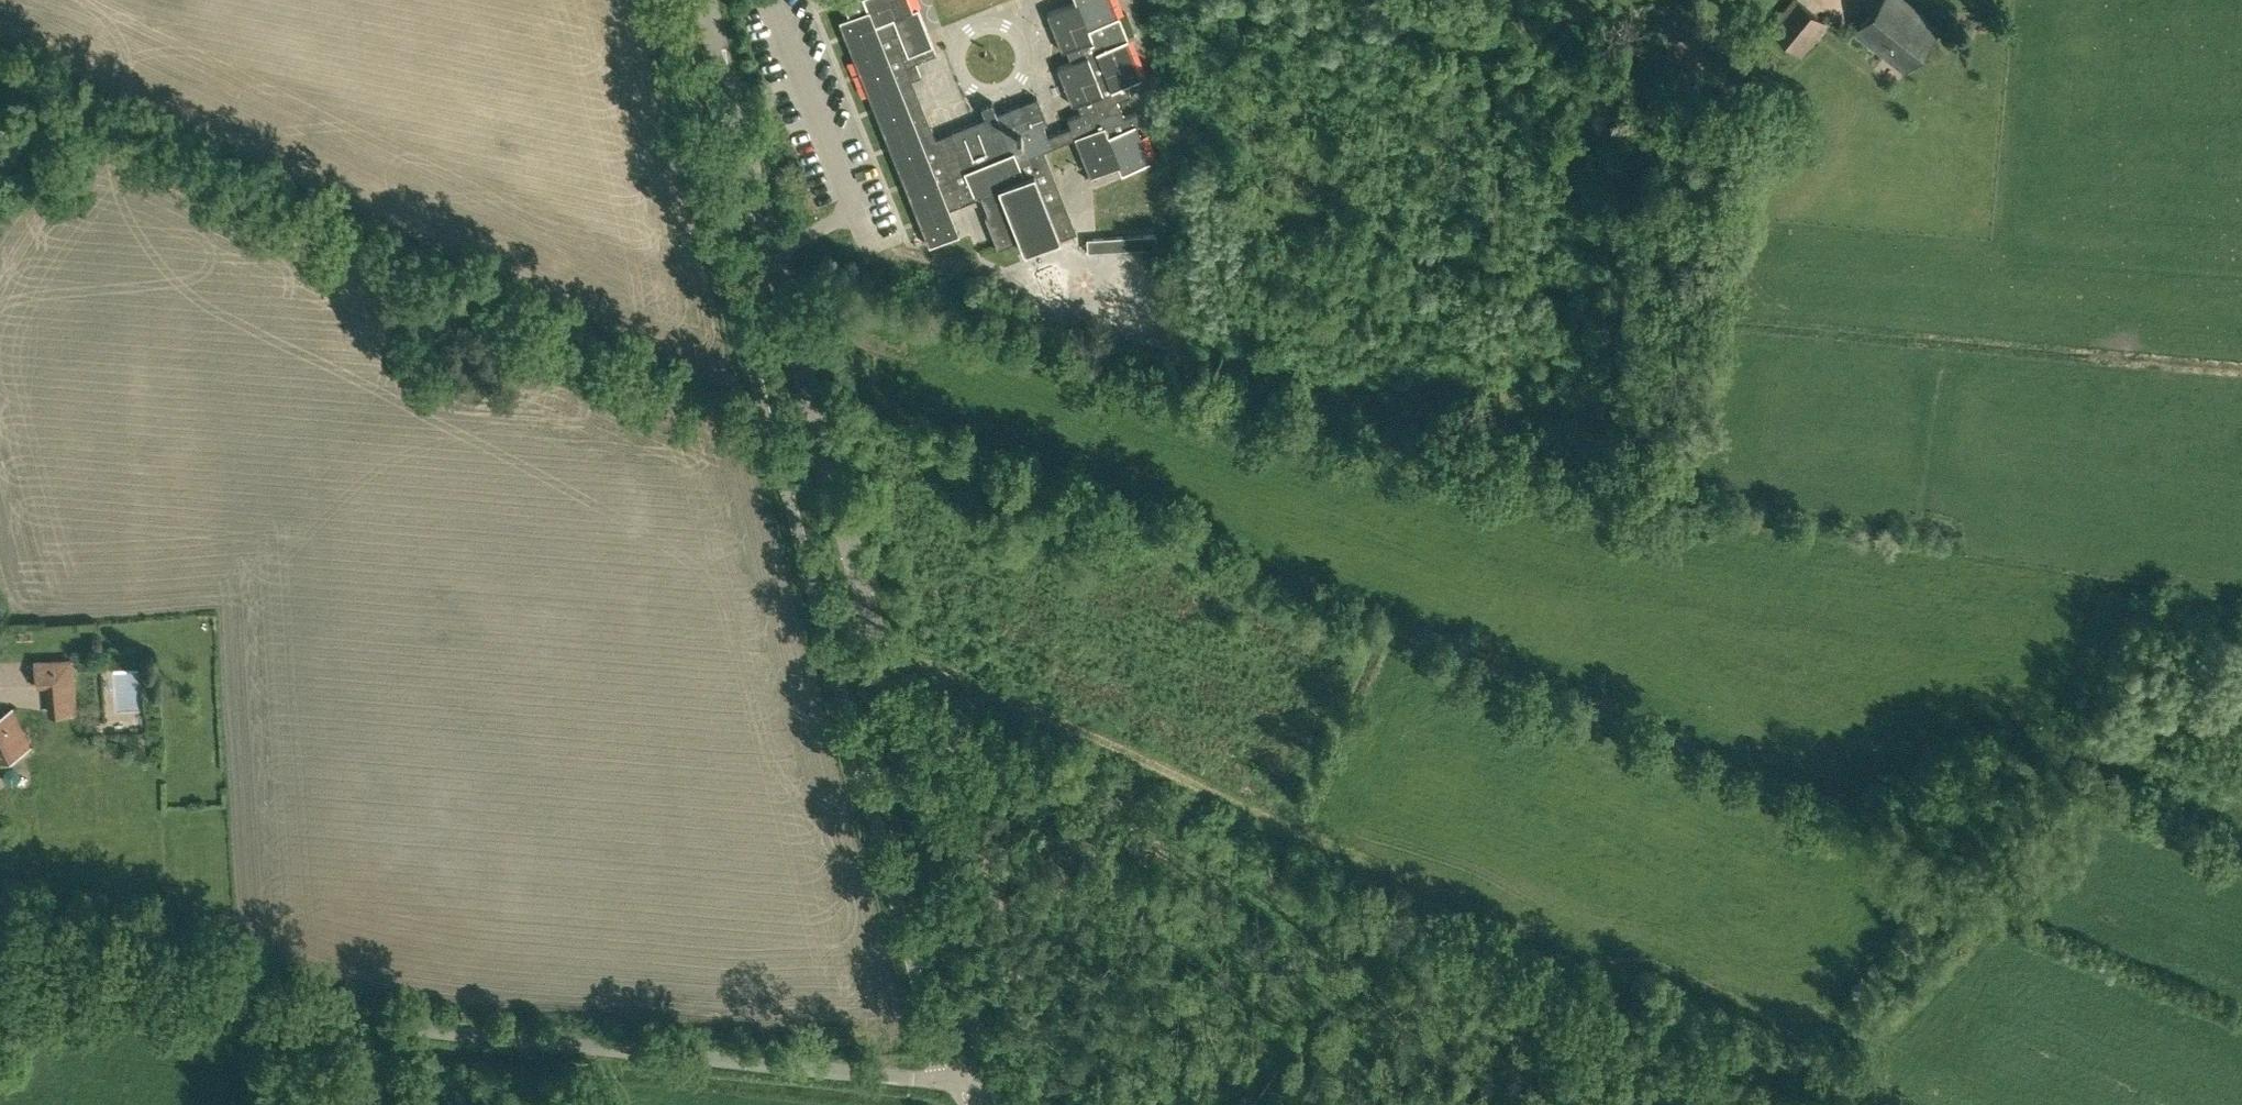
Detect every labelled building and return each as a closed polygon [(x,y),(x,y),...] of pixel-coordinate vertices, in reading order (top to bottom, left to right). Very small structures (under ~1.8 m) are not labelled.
[(841,19),(847,34),(848,38),(862,72),(863,76),(876,108),(877,111),(891,146),(893,150),(906,183),(907,187),(920,219),(930,245),(961,233),(951,209),(982,197),(989,215),(986,216),(996,240),(999,247),(1019,239),(1024,253),(1077,232),(1053,169),(1045,149),(1076,137),(1084,156),(1092,176),(1121,164),(1124,172),(1153,161),(1152,159),(1151,160),(1137,124),(1143,122),(1138,111),(1125,116),(1122,109),(1118,100),(1132,95),(1128,85),(1143,79),(1128,40),(1130,39),(1121,16),(1118,17),(1111,0),(1078,0),(1047,13),(1059,43),(1063,51),(1067,49),(1073,62),(1058,68),(1072,103),(1073,105),(1078,103),(1081,113),(1068,118),(1072,129),(1061,133),(1049,138),(1044,127),(1047,126),(1048,125),(1037,99),(1011,109),(998,114),(993,103),(992,103),(993,105),(984,108),(983,107),(982,107),(987,119),(949,134),(936,139),(912,78),(922,74),(917,61),(938,53),(935,44),(930,31),(920,6),(914,8),(911,0),(850,0),(845,2),(850,15),(841,19)] [(1824,22),(1797,0),(1793,0),(1770,28),(1799,52),(1824,22)] [(1902,0),(1879,0),(1855,30),(1905,70),(1938,29),(1902,0)] [(1160,260),(1159,248),(1158,234),(1087,237),(1088,252),(1144,249),(1144,261),(1160,260)] [(78,713),(74,659),(35,660),(37,689),(47,688),(48,715),(78,713)] [(11,709),(0,715),(0,760),(29,747),(11,709)]
